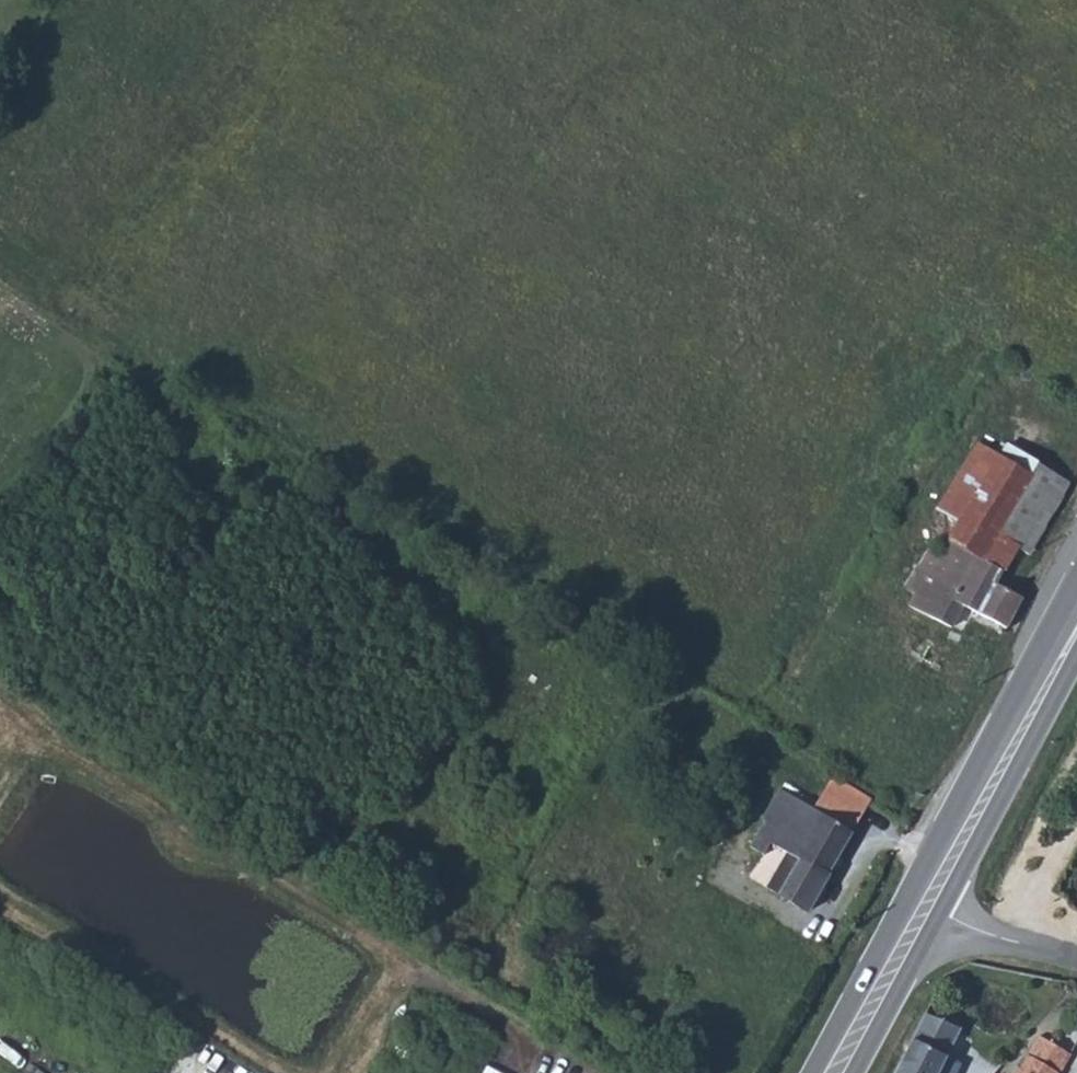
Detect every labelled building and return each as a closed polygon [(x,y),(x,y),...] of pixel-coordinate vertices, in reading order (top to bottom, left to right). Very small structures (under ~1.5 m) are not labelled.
[(1063,471),(996,434),(984,455),(1023,477),(999,519),(1014,529),(1026,535),(1063,471)] [(984,455),(965,443),(932,500),(951,512),(938,538),(990,568),(1014,529),(999,519),(1023,477),(984,455)] [(990,568),(938,538),(923,529),(899,572),(914,580),(907,590),(948,613),(961,592),(1005,617),(1021,586),(990,568)] [(831,774),(814,803),(799,795),(781,826),(767,818),(754,839),(770,849),(774,842),(801,857),(782,889),(811,907),(874,799),(831,774)] [(781,826),(799,795),(782,785),(764,816),(767,818),(781,826)] [(962,1042),(943,1030),(929,1056),(948,1066),(962,1042)] [(910,1072),(954,1072),(955,1070),(948,1066),(929,1056),(921,1052),(910,1072)]
